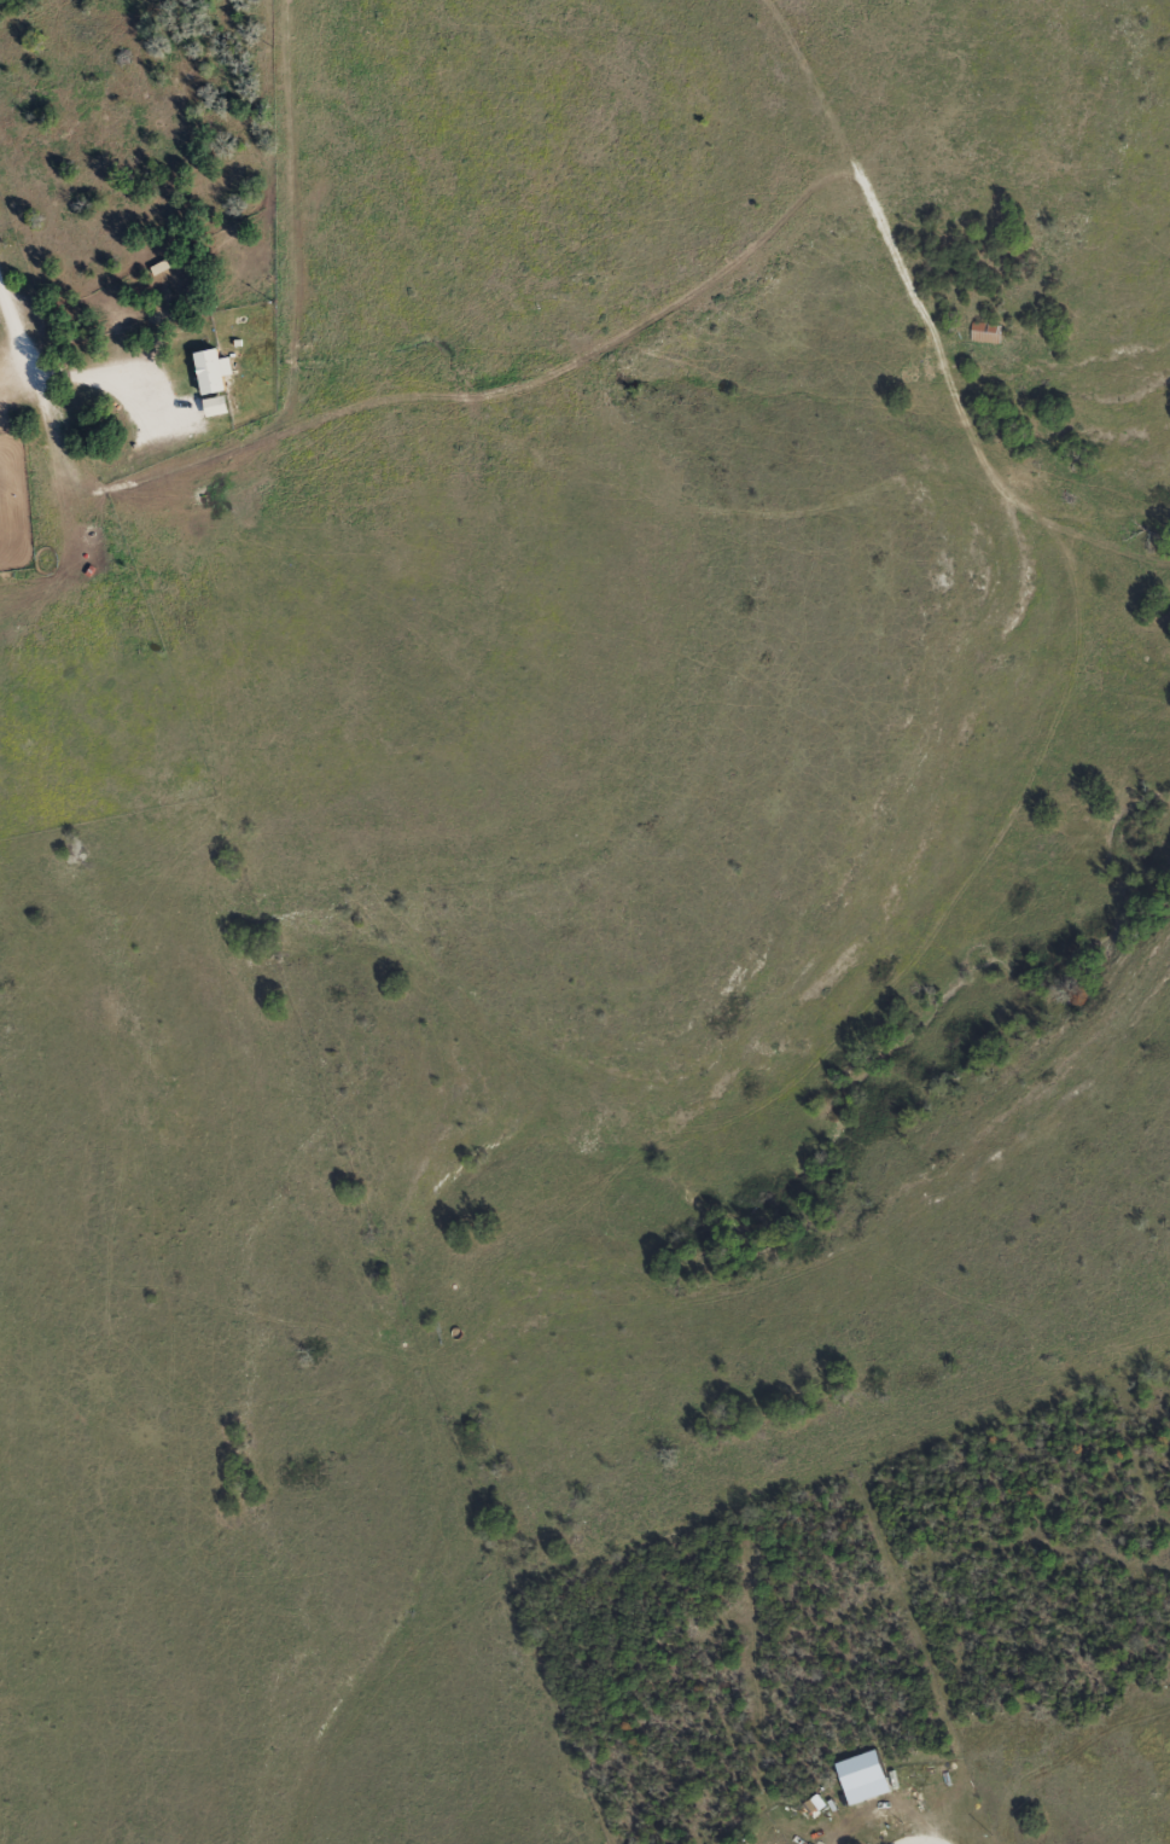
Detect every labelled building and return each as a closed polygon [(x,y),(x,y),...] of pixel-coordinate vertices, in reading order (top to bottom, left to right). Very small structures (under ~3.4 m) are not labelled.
[(995,342),(995,323),(967,323),(967,342),(995,342)]
